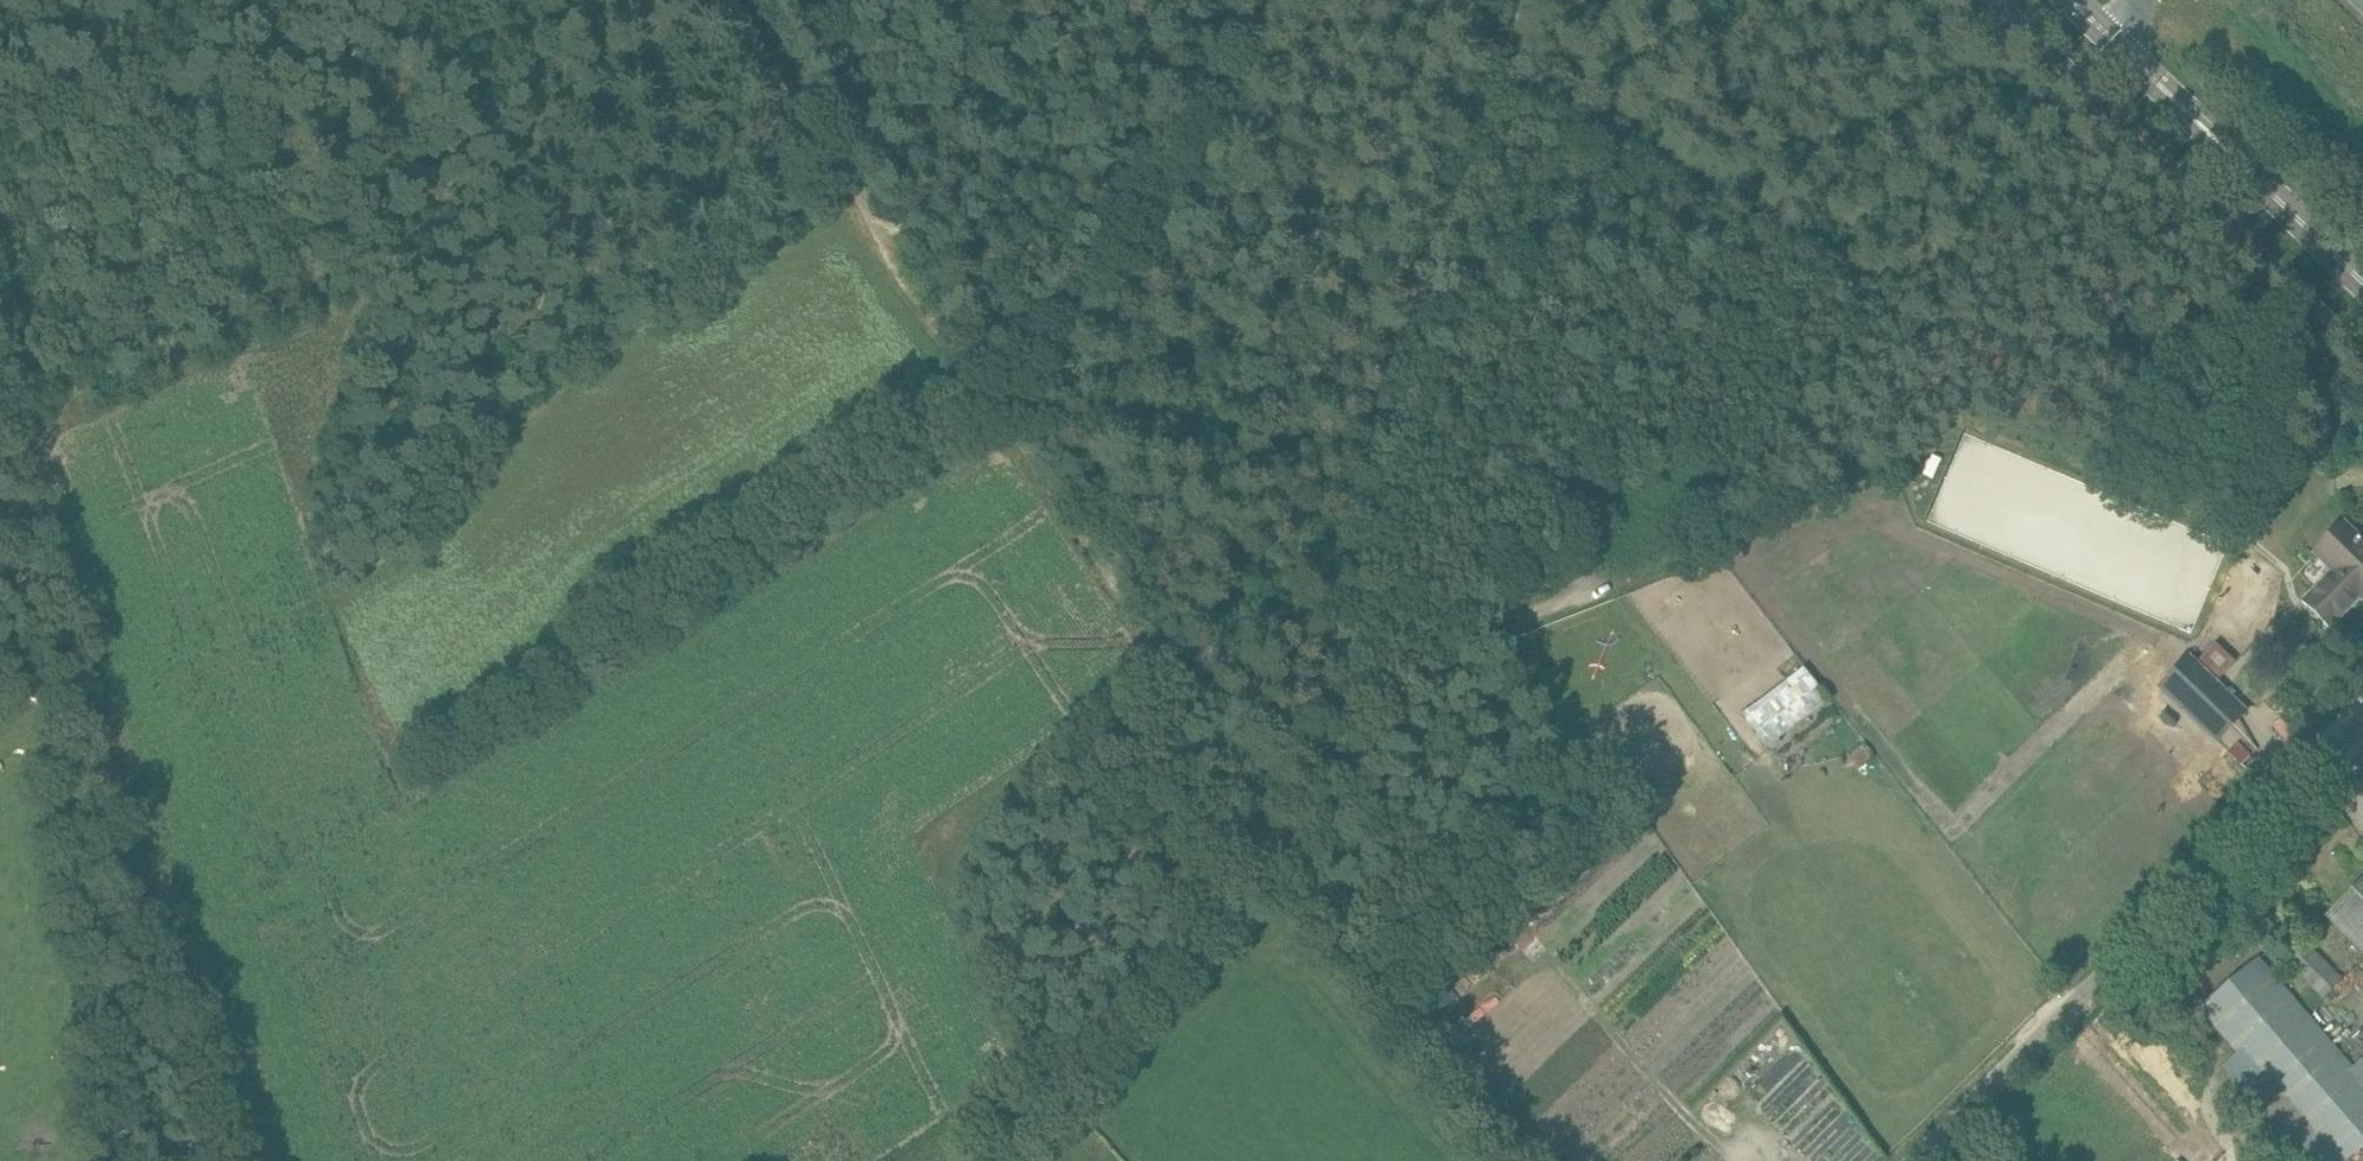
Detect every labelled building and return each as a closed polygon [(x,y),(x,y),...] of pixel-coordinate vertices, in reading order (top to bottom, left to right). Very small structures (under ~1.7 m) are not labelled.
[(2343,524),(2314,553),(2332,572),(2303,601),(2329,626),(2360,594),(2362,597),(2362,544),(2343,524)] [(2158,685),(2217,741),(2246,711),(2188,655),(2158,685)] [(1742,714),(1767,747),(1829,700),(1804,668),(1742,714)] [(2328,915),(2362,951),(2362,881),(2328,915)] [(2306,914),(2239,983),(2265,1007),(2331,939),(2306,914)]
